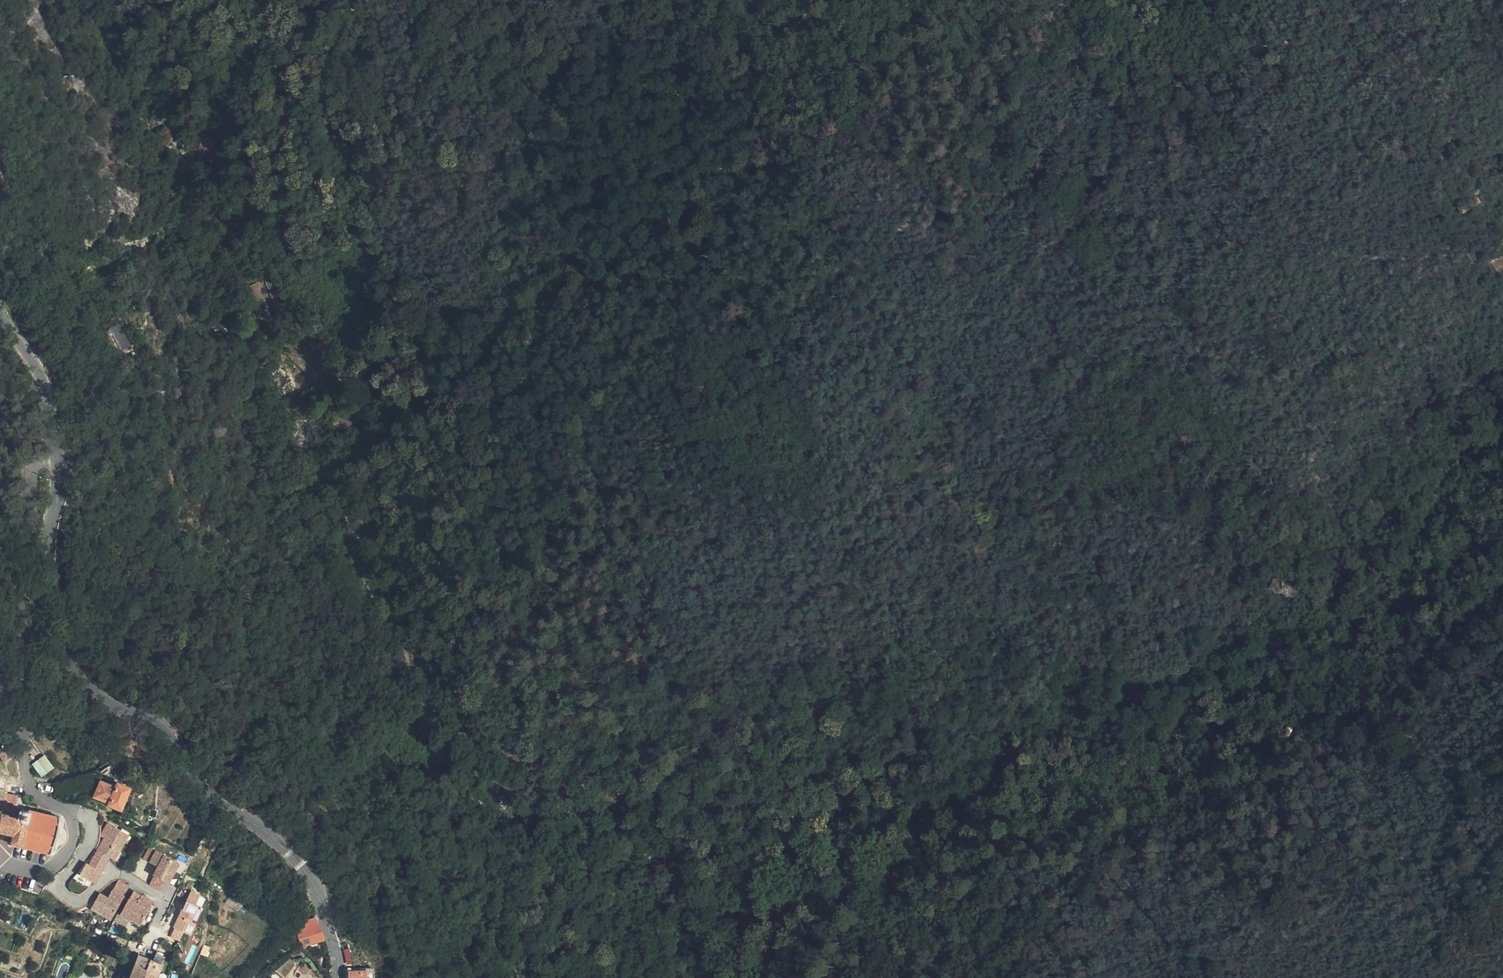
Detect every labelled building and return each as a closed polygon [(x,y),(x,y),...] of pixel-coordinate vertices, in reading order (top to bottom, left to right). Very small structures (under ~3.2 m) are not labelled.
[(364,252),(355,255),(358,268),(368,264),(364,252)] [(121,351),(131,346),(119,323),(109,328),(121,351)] [(1265,341),(1260,352),(1273,360),(1279,347),(1265,341)] [(1286,361),(1290,354),(1279,347),(1273,360),(1285,368),(1288,362),(1286,361)] [(972,501),(977,515),(989,511),(984,497),(972,501)] [(980,524),(992,520),(989,511),(977,515),(980,524)] [(1055,542),(1068,548),(1073,539),(1060,533),(1055,542)] [(1147,578),(1135,578),(1136,590),(1147,590),(1147,578)] [(11,753),(4,742),(0,744),(0,753),(3,758),(11,753)] [(31,760),(41,772),(52,763),(42,750),(31,760)] [(106,802),(117,807),(127,789),(116,783),(114,788),(99,780),(93,793),(107,800),(106,802)] [(19,816),(16,816),(12,835),(10,844),(49,851),(52,842),(53,842),(58,822),(57,822),(58,815),(27,808),(27,810),(21,809),(19,816)] [(13,815),(1,812),(0,817),(0,831),(5,833),(12,835),(16,816),(13,815)] [(145,828),(150,832),(155,821),(149,818),(145,828)] [(97,846),(113,854),(114,855),(128,831),(107,819),(100,831),(104,833),(97,846)] [(143,855),(149,859),(156,847),(150,844),(143,855)] [(89,883),(92,877),(80,870),(76,876),(89,883)] [(164,877),(153,870),(148,879),(159,885),(164,877)] [(111,915),(123,892),(111,886),(107,895),(99,890),(91,905),(111,915)] [(192,936),(205,895),(187,889),(171,939),(180,942),(183,933),(192,936)] [(129,895),(121,910),(133,916),(142,920),(153,898),(141,892),(137,900),(129,895)] [(311,899),(304,895),(295,907),(303,912),(312,901),(311,899)] [(129,914),(121,910),(117,918),(125,923),(129,914)] [(302,920),(297,931),(317,925),(315,917),(302,920)] [(299,946),(323,940),(320,924),(317,925),(297,931),(298,938),(295,939),(296,943),(299,942),(299,946)] [(150,955),(142,952),(137,951),(134,960),(146,965),(150,955)] [(150,955),(146,965),(142,976),(141,977),(154,977),(161,959),(150,955)] [(146,965),(134,960),(130,971),(142,976),(146,965)] [(355,962),(357,974),(372,972),(369,962),(363,963),(362,961),(355,962)]
